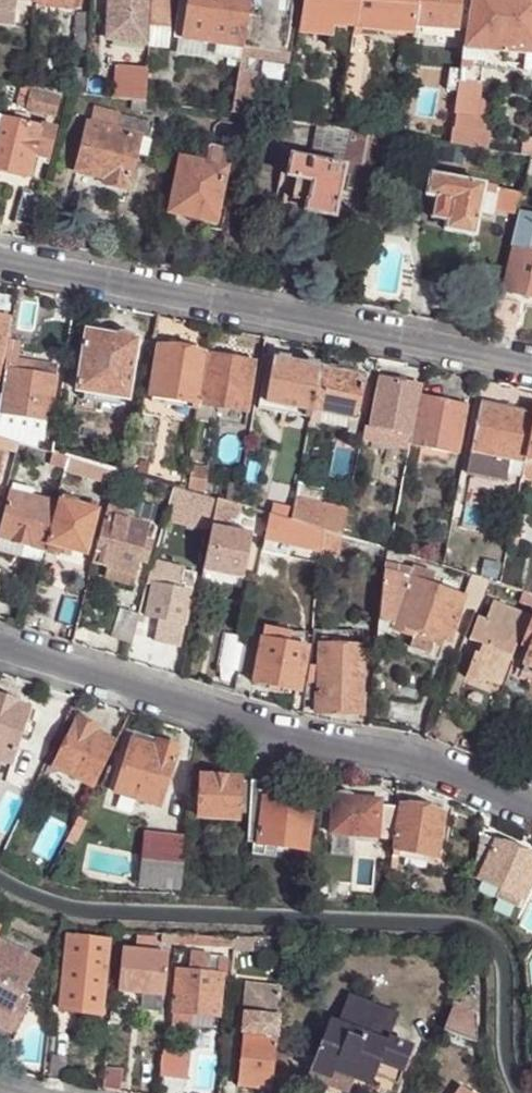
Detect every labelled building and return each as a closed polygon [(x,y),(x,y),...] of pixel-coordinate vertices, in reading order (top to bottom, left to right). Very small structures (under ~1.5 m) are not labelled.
[(33,3),(33,0),(0,0),(0,26),(13,27),(14,2),(33,3)] [(151,8),(152,0),(109,0),(108,5),(128,7),(151,8)] [(149,28),(152,28),(151,35),(163,35),(163,29),(168,29),(170,0),(152,0),(151,8),(149,28)] [(240,49),(241,44),(248,0),(187,0),(181,41),(216,46),(240,49)] [(241,44),(285,50),(293,0),(248,0),(241,44)] [(353,29),(357,0),(310,0),(308,24),(346,28),(353,29)] [(413,34),(413,29),(416,0),(357,0),(353,29),(359,30),(413,34)] [(413,29),(455,32),(459,1),(459,0),(416,0),(413,29)] [(462,50),(468,51),(475,0),(470,0),(462,50)] [(531,57),(531,0),(475,0),(468,51),(527,56),(531,57)] [(137,52),(148,53),(149,28),(151,8),(128,7),(108,5),(106,40),(138,42),(137,51),(137,52)] [(77,48),(89,48),(91,18),(79,17),(77,48)] [(341,56),(348,58),(350,50),(352,37),(353,29),(346,28),(341,56)] [(352,37),(350,50),(361,52),(362,38),(357,37),(352,37)] [(240,49),(238,58),(245,59),(284,65),(285,50),(241,44),(240,49)] [(214,57),(238,61),(238,58),(240,49),(216,46),(214,57)] [(346,74),(342,101),(359,103),(367,52),(361,52),(350,50),(348,58),(346,74)] [(459,72),(459,78),(478,81),(479,72),(525,76),(527,56),(468,51),(462,50),(459,72)] [(137,69),(147,69),(147,67),(148,53),(137,52),(137,69)] [(238,61),(236,74),(243,75),(245,59),(238,58),(238,61)] [(119,67),(116,101),(145,105),(146,88),(147,69),(137,69),(119,67)] [(236,74),(230,116),(245,119),(252,76),(243,75),(236,74)] [(459,78),(450,131),(470,134),(472,118),(474,103),(478,81),(459,78)] [(60,92),(27,87),(26,92),(58,100),(60,92)] [(54,117),(58,100),(26,92),(24,98),(22,109),(54,117)] [(485,105),(474,103),(472,118),(483,119),(485,105)] [(93,110),(88,125),(139,138),(148,140),(152,125),(93,110)] [(483,119),(472,118),(470,134),(481,136),(483,119)] [(0,121),(0,171),(28,178),(34,155),(39,131),(0,121)] [(362,124),(361,134),(383,137),(393,138),(395,128),(362,124)] [(103,185),(126,191),(139,138),(88,125),(86,125),(74,172),(104,180),(103,185)] [(337,130),(317,128),(310,161),(343,168),(345,169),(347,164),(345,164),(352,132),(337,130)] [(49,159),(55,134),(39,131),(34,155),(49,159)] [(450,131),(448,146),(467,149),(470,134),(450,131)] [(361,134),(352,132),(345,164),(347,164),(376,170),(383,137),(361,134)] [(518,156),(531,158),(531,153),(531,139),(519,139),(518,156)] [(207,159),(205,166),(225,170),(224,177),(230,178),(233,165),(224,164),(227,153),(208,148),(207,159)] [(343,168),(310,161),(291,158),(287,179),(295,181),(291,201),(305,204),(304,213),(333,218),(339,189),(343,168)] [(225,170),(205,166),(180,161),(169,214),(193,218),(215,223),(218,209),(224,177),(225,170)] [(383,196),(389,172),(376,170),(347,164),(345,169),(343,168),(339,189),(383,196)] [(124,199),(126,191),(103,185),(104,180),(74,172),(71,186),(124,199)] [(444,223),(442,232),(473,238),(482,187),(429,177),(425,198),(433,199),(430,220),(444,223)] [(281,208),(304,213),(305,204),(291,201),(295,181),(287,179),(281,208)] [(518,216),(522,196),(497,190),(493,211),(518,216)] [(32,229),(39,199),(23,195),(15,224),(32,229)] [(419,228),(442,232),(444,223),(430,220),(433,199),(425,198),(419,228)] [(225,211),(218,209),(215,223),(193,218),(192,223),(197,233),(220,237),(225,211)] [(513,250),(529,254),(531,244),(531,238),(516,235),(513,250)] [(529,254),(513,250),(502,295),(518,300),(531,303),(531,255),(529,254)] [(2,337),(9,338),(12,320),(6,319),(2,337)] [(111,343),(112,337),(86,333),(84,339),(111,343)] [(6,357),(9,338),(2,337),(0,350),(0,355),(6,357)] [(136,341),(112,337),(111,343),(84,339),(81,360),(80,374),(76,392),(127,400),(136,341)] [(151,396),(200,405),(206,355),(158,347),(151,396)] [(206,355),(200,405),(245,411),(253,363),(206,355)] [(264,403),(311,413),(319,366),(273,358),(264,403)] [(72,372),(80,374),(81,360),(74,359),(72,372)] [(319,366),(311,413),(351,421),(356,422),(365,376),(319,366)] [(2,416),(48,423),(55,378),(9,371),(7,383),(5,395),(2,416)] [(370,429),(412,437),(420,397),(422,387),(380,380),(370,429)] [(199,410),(200,405),(151,396),(150,402),(199,410)] [(412,437),(410,445),(456,455),(466,407),(420,397),(412,437)] [(257,410),(310,420),(311,413),(264,403),(258,402),(257,410)] [(523,464),(525,458),(531,420),(531,414),(479,403),(470,451),(510,460),(523,464)] [(310,420),(310,422),(316,423),(349,430),(351,421),(311,413),(310,420)] [(47,429),(48,423),(2,416),(1,423),(47,429)] [(9,440),(10,432),(10,427),(0,425),(0,438),(9,440)] [(309,429),(304,453),(312,455),(314,456),(318,431),(315,430),(309,429)] [(369,436),(410,445),(412,437),(370,429),(369,436)] [(10,432),(9,440),(17,443),(19,435),(10,432)] [(15,453),(18,443),(17,443),(9,440),(0,438),(0,448),(15,453)] [(510,460),(470,451),(466,474),(505,482),(510,460)] [(68,457),(52,453),(49,464),(64,469),(68,457)] [(91,465),(69,458),(66,471),(88,477),(91,465)] [(520,481),(530,482),(531,471),(531,460),(525,458),(523,464),(520,481)] [(293,509),(291,520),(323,532),(339,538),(341,538),(346,512),(327,507),(319,506),(322,491),(308,488),(313,463),(311,463),(302,461),(294,501),(293,509)] [(118,474),(91,465),(88,477),(115,485),(118,474)] [(135,465),(132,479),(147,483),(149,466),(135,465)] [(206,470),(191,467),(188,489),(204,491),(206,470)] [(174,475),(170,488),(173,488),(185,492),(186,477),(174,475)] [(228,484),(225,501),(229,501),(237,504),(240,486),(228,484)] [(13,485),(10,493),(30,499),(32,491),(13,485)] [(185,492),(173,488),(163,523),(211,533),(212,525),(217,499),(185,492)] [(55,506),(30,499),(10,493),(9,493),(0,527),(0,539),(41,551),(43,552),(55,506)] [(225,501),(217,499),(212,525),(225,528),(226,521),(229,501),(225,501)] [(237,504),(229,501),(226,521),(239,523),(242,506),(237,504)] [(274,502),(272,514),(291,520),(293,509),(274,502)] [(46,552),(60,555),(67,558),(81,562),(96,513),(59,503),(46,552)] [(269,514),(253,508),(248,523),(266,528),(269,514)] [(396,511),(388,551),(412,559),(415,545),(408,543),(413,515),(396,511)] [(514,512),(511,532),(517,533),(521,514),(514,512)] [(272,514),(269,514),(266,528),(263,539),(320,552),(323,532),(291,520),(272,514)] [(149,527),(106,516),(93,566),(102,568),(130,575),(135,577),(149,527)] [(225,528),(212,525),(211,533),(206,559),(203,570),(244,578),(252,533),(225,528)] [(339,538),(323,532),(320,552),(320,557),(324,556),(336,559),(339,538)] [(0,539),(0,553),(37,563),(41,551),(0,539)] [(320,552),(263,539),(262,552),(319,563),(320,557),(320,552)] [(44,559),(57,563),(60,555),(46,552),(44,559)] [(60,555),(57,563),(65,565),(67,558),(60,555)] [(203,570),(206,559),(191,556),(187,570),(195,571),(195,572),(203,573),(203,570)] [(410,572),(384,564),(383,573),(427,586),(431,574),(411,568),(410,572)] [(127,584),(130,575),(102,568),(100,578),(127,584)] [(427,586),(383,573),(379,619),(394,624),(415,632),(436,639),(449,643),(461,607),(464,598),(427,586)] [(159,621),(184,627),(196,578),(184,575),(179,592),(153,586),(146,618),(159,621)] [(473,577),(471,577),(464,598),(461,607),(476,612),(478,606),(488,582),(473,577)] [(521,637),(527,622),(492,608),(486,623),(477,619),(468,640),(478,644),(481,645),(495,651),(494,656),(509,662),(519,636),(521,637)] [(131,643),(138,617),(119,611),(112,639),(131,643)] [(394,624),(379,619),(378,632),(392,636),(393,631),(394,624)] [(181,643),(184,627),(159,621),(156,637),(181,643)] [(393,631),(412,639),(415,632),(394,624),(393,631)] [(264,628),(247,625),(238,673),(253,677),(260,639),(262,639),(264,628)] [(262,639),(307,649),(309,635),(264,626),(264,628),(262,639)] [(321,647),(362,648),(362,632),(322,633),(321,647)] [(432,650),(436,639),(415,632),(412,639),(411,643),(432,650)] [(298,693),(307,649),(262,639),(260,639),(253,677),(253,683),(298,693)] [(523,667),(531,670),(531,642),(523,667)] [(504,676),(509,662),(494,656),(495,651),(481,645),(478,653),(474,652),(464,678),(484,686),(486,681),(491,671),(504,676)] [(316,712),(345,714),(362,716),(363,696),(361,696),(362,648),(321,647),(321,665),(320,682),(320,692),(318,692),(317,699),(316,712)] [(321,665),(309,665),(308,680),(320,682),(321,665)] [(499,686),(504,676),(491,671),(486,681),(499,686)] [(320,682),(308,680),(305,699),(317,699),(318,692),(320,692),(320,682)] [(8,761),(22,704),(9,701),(9,697),(7,695),(0,693),(0,759),(8,761)] [(316,719),(343,723),(345,714),(316,712),(316,719)] [(53,766),(91,786),(114,742),(94,732),(96,727),(78,718),(53,766)] [(160,808),(179,749),(157,742),(154,749),(132,742),(115,793),(160,808)] [(200,778),(197,819),(238,821),(240,780),(200,778)] [(251,781),(248,843),(253,844),(258,844),(264,798),(269,798),(270,783),(251,781)] [(330,835),(377,837),(379,805),(379,800),(353,798),(348,795),(340,794),(333,796),(330,835)] [(313,805),(269,798),(264,798),(258,844),(265,845),(276,847),(294,849),(307,851),(313,805)] [(377,837),(391,839),(394,806),(379,805),(377,837)] [(399,849),(427,854),(437,856),(445,814),(401,805),(393,848),(399,849)] [(0,812),(0,844),(2,845),(14,818),(0,812)] [(75,819),(63,843),(71,846),(83,823),(75,819)] [(141,887),(181,891),(186,839),(146,834),(141,887)] [(476,863),(486,867),(496,843),(480,835),(476,863)] [(521,898),(531,874),(531,858),(515,851),(511,844),(505,841),(498,843),(496,842),(496,843),(486,867),(480,880),(521,898)] [(265,845),(258,844),(253,844),(252,855),(263,856),(265,845)] [(275,851),(276,847),(265,845),(263,856),(275,858),(275,851)] [(425,863),(427,854),(399,849),(398,856),(425,863)] [(517,908),(521,898),(480,880),(476,888),(517,908)] [(252,938),(235,937),(234,948),(234,951),(251,953),(252,938)] [(68,939),(65,965),(104,969),(107,944),(68,939)] [(0,941),(0,1020),(13,1027),(27,999),(20,995),(38,961),(0,941)] [(163,997),(168,955),(122,950),(117,992),(163,997)] [(189,954),(187,972),(222,976),(224,977),(226,961),(207,959),(207,957),(189,954)] [(104,969),(65,965),(60,1011),(99,1016),(104,969)] [(176,971),(172,1011),(217,1017),(222,976),(187,972),(176,971)] [(278,1022),(282,986),(247,983),(244,1013),(269,1015),(269,1021),(278,1022)] [(314,1068),(354,1081),(372,1088),(380,1065),(402,1073),(411,1045),(389,1038),(398,1013),(350,994),(339,1022),(332,1019),(314,1068)] [(476,1017),(452,1007),(442,1031),(470,1042),(476,1017)] [(217,1017),(172,1011),(170,1024),(216,1030),(217,1017)] [(277,1036),(278,1022),(269,1021),(269,1015),(244,1013),(242,1033),(244,1033),(277,1036)] [(13,1027),(0,1020),(0,1029),(10,1034),(13,1027)] [(271,1090),(277,1036),(244,1033),(239,1086),(271,1090)] [(164,1050),(164,1046),(141,1043),(141,1052),(163,1055),(164,1050)] [(191,1053),(164,1050),(163,1055),(162,1077),(189,1079),(191,1053)] [(162,1077),(163,1055),(141,1052),(139,1079),(161,1081),(162,1077)] [(354,1081),(314,1068),(309,1080),(345,1092),(351,1092),(354,1081)]
